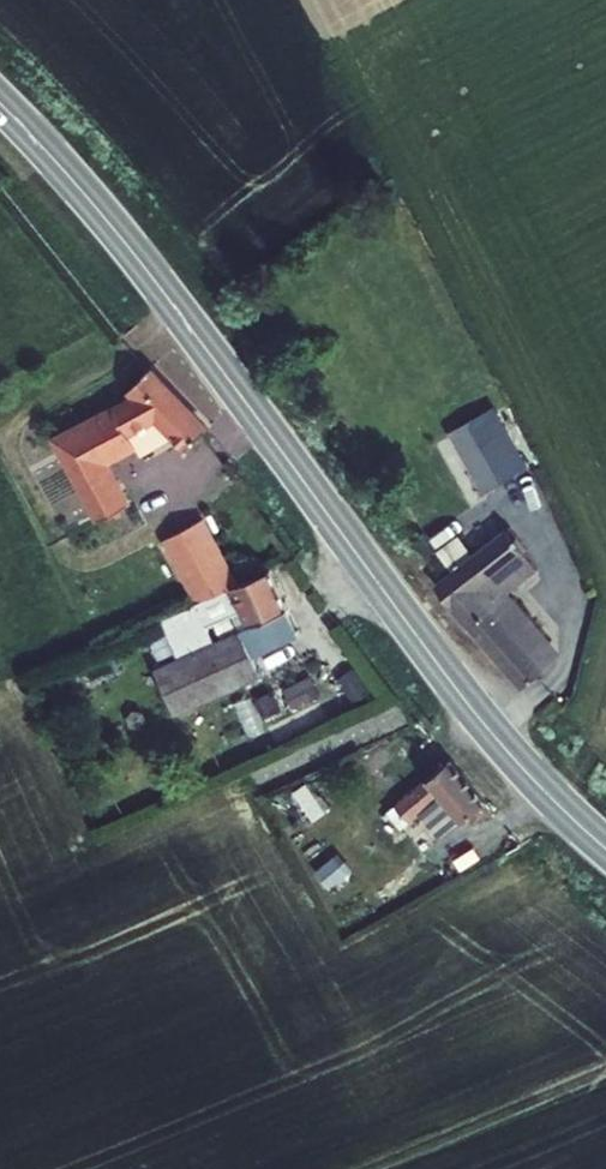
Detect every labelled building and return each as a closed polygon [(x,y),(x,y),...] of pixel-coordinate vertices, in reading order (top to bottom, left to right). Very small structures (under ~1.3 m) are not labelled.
[(121,513),(148,499),(120,451),(148,435),(154,445),(189,425),(201,440),(221,424),(171,360),(149,379),(157,390),(107,417),(76,434),(121,513)] [(519,424),(498,437),(521,474),(542,461),(519,424)] [(498,437),(479,449),(501,486),(521,474),(498,437)] [(246,574),(256,569),(227,514),(202,526),(232,581),(246,574)] [(471,566),(458,576),(546,676),(567,657),(553,640),(569,626),(531,582),(559,558),(526,520),(497,545),(471,566)] [(442,546),(451,561),(474,548),(466,533),(442,546)] [(171,657),(173,659),(211,641),(222,656),(239,646),(250,664),(270,654),(272,660),(276,658),(268,641),(315,618),(304,594),(286,556),(256,569),(246,574),(265,612),(231,628),(212,589),(176,606),(195,645),(171,657)] [(211,641),(173,659),(192,699),(277,659),(276,658),(272,660),(270,654),(250,664),(239,646),(222,656),(211,641)] [(470,755),(468,754),(406,805),(420,821),(458,790),(481,815),(505,794),(470,755)] [(311,782),(301,787),(316,815),(326,810),(311,782)]
